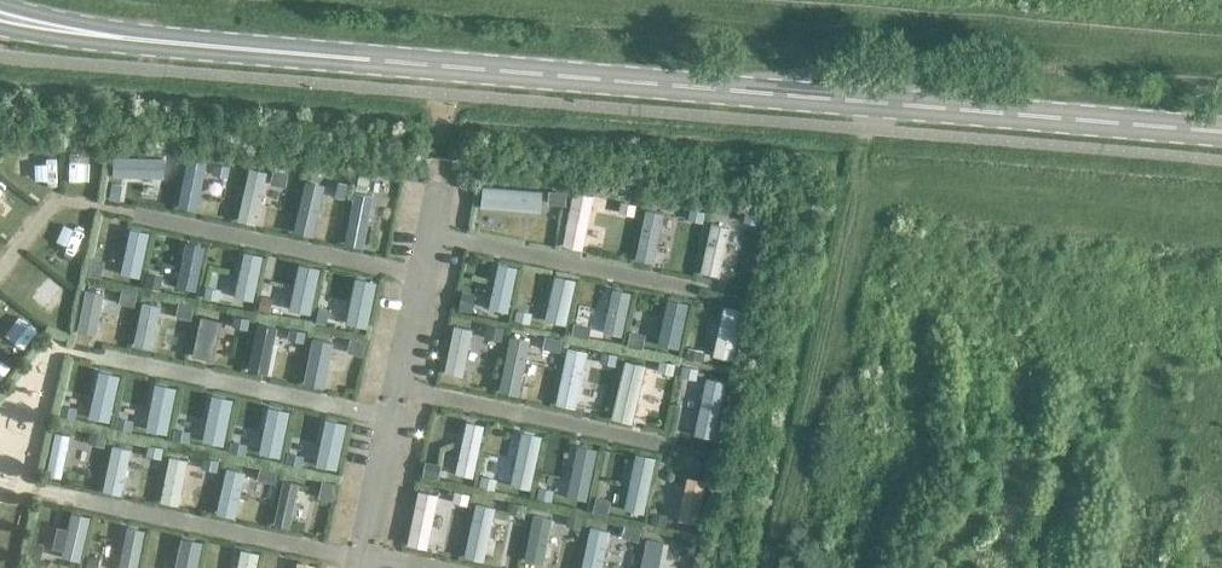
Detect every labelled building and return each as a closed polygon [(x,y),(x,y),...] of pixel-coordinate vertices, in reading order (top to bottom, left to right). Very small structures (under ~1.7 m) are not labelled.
[(161,173),(162,158),(118,157),(118,172),(161,173)] [(205,166),(188,162),(179,207),(196,210),(205,166)] [(268,172),(249,168),(238,221),(256,224),(268,172)] [(543,192),(482,187),(481,207),(540,211),(543,192)] [(373,196),(354,192),(344,243),(363,248),(373,196)] [(594,195),(574,192),(562,245),(583,250),(594,195)] [(295,232),(310,235),(318,200),(303,197),(295,232)] [(654,263),(664,213),(645,210),(635,259),(654,263)] [(700,273),(719,277),(730,227),(711,223),(700,273)] [(130,228),(120,273),(140,277),(150,232),(130,228)] [(190,244),(181,286),(196,288),(205,246),(190,244)] [(264,256),(244,251),(234,296),(253,300),(264,256)] [(298,263),(289,309),(311,314),(320,268),(298,263)] [(488,308),(507,312),(517,267),(498,263),(488,308)] [(545,320),(565,324),(575,280),(555,275),(545,320)] [(346,323),(367,327),(376,281),(355,277),(346,323)] [(630,292),(612,289),(603,332),(621,336),(630,292)] [(104,294),(86,290),(77,331),(96,334),(104,294)] [(688,303),(669,299),(659,344),(678,348),(688,303)] [(152,345),(160,306),(143,302),(135,342),(152,345)] [(744,310),(724,307),(713,356),(732,360),(744,310)] [(215,317),(200,314),(191,357),(206,360),(215,317)] [(462,376),(472,329),(454,326),(444,372),(462,376)] [(248,369),(263,372),(272,330),(257,327),(248,369)] [(510,336),(499,391),(519,395),(530,340),(510,336)] [(322,386),(331,341),(313,338),(304,383),(322,386)] [(568,348),(556,404),(576,408),(587,352),(568,348)] [(611,418),(633,423),(647,365),(625,361),(611,418)] [(120,375),(98,371),(88,417),(109,422),(120,375)] [(694,434),(714,439),(727,382),(706,378),(694,434)] [(177,387),(154,383),(145,430),(167,433),(177,387)] [(212,395),(202,441),(223,445),(233,399),(212,395)] [(280,457),(290,411),(268,407),(259,453),(280,457)] [(316,465),(336,469),(347,423),(325,418),(316,465)] [(455,474),(473,477),(484,425),(467,421),(455,474)] [(55,432),(46,475),(61,478),(70,435),(55,432)] [(510,485),(530,489),(541,436),(522,432),(510,485)] [(121,495),(131,449),(112,445),(103,491),(121,495)] [(578,450),(569,497),(587,500),(596,453),(578,450)] [(643,513),(656,458),(635,453),(623,509),(643,513)] [(179,505),(188,460),(170,456),(161,501),(179,505)] [(246,472),(226,468),(216,513),(235,518),(246,472)] [(687,477),(677,520),(696,524),(706,481),(687,477)] [(274,524),(289,528),(299,483),(283,480),(274,524)] [(407,545),(427,549),(438,495),(418,491),(407,545)] [(463,557),(484,561),(496,507),(475,503),(463,557)] [(80,561),(91,517),(71,512),(61,557),(80,561)] [(543,564),(552,518),(533,515),(524,560),(543,564)] [(127,527),(118,567),(137,567),(145,531),(127,527)] [(609,531),(590,527),(581,567),(601,567),(609,531)] [(203,541),(187,539),(181,567),(197,567),(203,541)] [(646,539),(640,567),(659,567),(665,543),(646,539)] [(259,553),(241,550),(237,567),(256,567),(259,553)]
